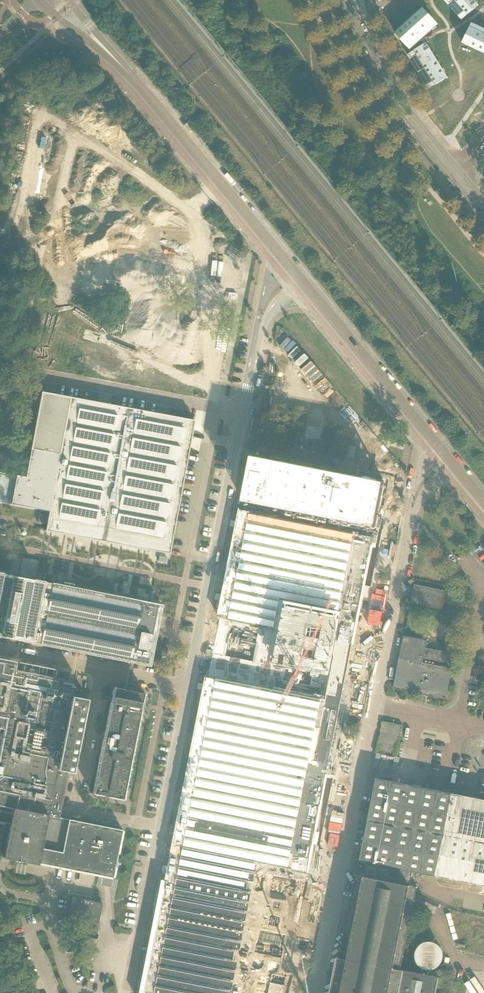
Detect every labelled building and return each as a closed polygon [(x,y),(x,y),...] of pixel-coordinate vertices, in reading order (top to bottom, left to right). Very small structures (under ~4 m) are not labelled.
[(455,0),(446,0),(462,19),(467,14),(459,4),(455,0)] [(459,4),(467,14),(478,4),(474,0),(464,0),(459,4)] [(423,8),(395,33),(407,46),(408,45),(418,36),(432,23),(435,21),(423,8)] [(408,45),(410,48),(412,52),(414,51),(426,43),(423,37),(425,35),(435,26),(432,23),(418,36),(408,45)] [(473,28),(483,33),(483,29),(474,24),(473,28)] [(462,43),(483,53),(483,33),(473,28),(470,27),(462,43)] [(426,43),(414,51),(422,63),(434,56),(426,43)] [(422,63),(414,51),(412,52),(408,54),(429,89),(435,85),(429,74),(422,63)] [(434,56),(422,63),(429,74),(441,66),(434,56)] [(441,66),(429,74),(435,85),(448,77),(441,66)] [(125,144),(120,155),(132,161),(138,150),(125,144)] [(49,512),(46,531),(122,545),(170,554),(176,522),(194,421),(42,392),(31,450),(26,477),(0,472),(0,502),(49,512)] [(381,497),(386,475),(253,449),(250,460),(145,992),(283,992),(381,497)] [(42,644),(50,646),(130,661),(134,662),(149,665),(155,638),(156,630),(161,606),(63,586),(47,583),(0,574),(0,636),(42,644)] [(414,584),(414,589),(411,603),(416,604),(421,605),(422,605),(426,606),(427,606),(431,607),(432,607),(436,608),(437,608),(442,609),(443,606),(444,599),(446,591),(445,591),(441,590),(440,590),(436,589),(435,589),(430,588),(425,587),(425,586),(425,587),(420,586),(420,585),(420,586),(415,585),(414,584)] [(400,658),(394,688),(446,699),(446,698),(449,684),(455,654),(452,653),(426,648),(427,641),(404,636),(400,658)] [(108,877),(113,878),(123,830),(59,817),(68,772),(73,773),(88,699),(72,696),(75,681),(55,677),(57,670),(0,658),(0,822),(10,824),(4,858),(18,861),(19,858),(27,860),(26,862),(39,865),(39,863),(108,877)] [(124,690),(128,690),(134,662),(130,661),(124,690)] [(111,703),(103,739),(97,770),(96,777),(93,792),(93,793),(92,793),(103,796),(103,795),(107,796),(124,800),(124,799),(123,799),(123,798),(131,760),(132,753),(132,754),(141,709),(139,708),(140,707),(142,708),(143,703),(141,703),(141,702),(142,702),(144,694),(144,693),(145,694),(145,693),(128,690),(124,690),(124,689),(113,687),(114,688),(113,688),(112,696),(113,696),(113,698),(107,696),(106,700),(112,701),(112,703),(111,703)] [(395,754),(400,724),(381,720),(376,751),(395,754)] [(366,862),(413,871),(421,873),(421,874),(422,874),(422,872),(437,875),(436,877),(437,877),(437,876),(457,879),(457,881),(462,882),(463,881),(483,885),(482,886),(483,886),(483,885),(483,800),(479,799),(479,798),(474,796),(473,798),(454,794),(454,793),(453,792),(453,794),(438,791),(439,789),(438,789),(437,791),(418,787),(418,785),(412,784),(412,786),(392,782),(393,780),(392,780),(392,782),(377,779),(377,778),(376,778),(360,861),(366,862)] [(439,977),(439,976),(438,976),(438,977),(429,975),(429,974),(428,975),(420,973),(420,972),(419,972),(419,973),(410,972),(411,971),(410,971),(401,970),(401,969),(400,969),(400,967),(416,887),(410,886),(410,885),(409,885),(412,872),(413,872),(413,871),(366,862),(366,863),(367,863),(364,876),(363,877),(357,876),(339,967),(334,992),(436,992),(439,977)] [(68,917),(98,923),(102,903),(72,897),(68,917)] [(421,966),(422,967),(424,968),(425,969),(426,969),(427,969),(428,969),(430,969),(431,969),(432,969),(433,969),(434,968),(436,968),(437,967),(438,966),(439,965),(440,964),(441,963),(441,962),(442,961),(442,959),(443,958),(443,957),(443,956),(443,955),(443,954),(443,952),(442,951),(442,950),(441,949),(441,948),(440,947),(439,946),(438,945),(437,944),(436,944),(435,943),(434,943),(433,942),(432,942),(431,942),(430,942),(428,942),(426,942),(425,942),(423,943),(422,944),(421,944),(420,945),(419,946),(418,947),(417,948),(417,949),(416,950),(416,951),(416,952),(415,954),(415,955),(415,956),(415,957),(416,958),(416,959),(416,961),(417,962),(417,963),(418,964),(419,965),(420,966),(421,966)]
